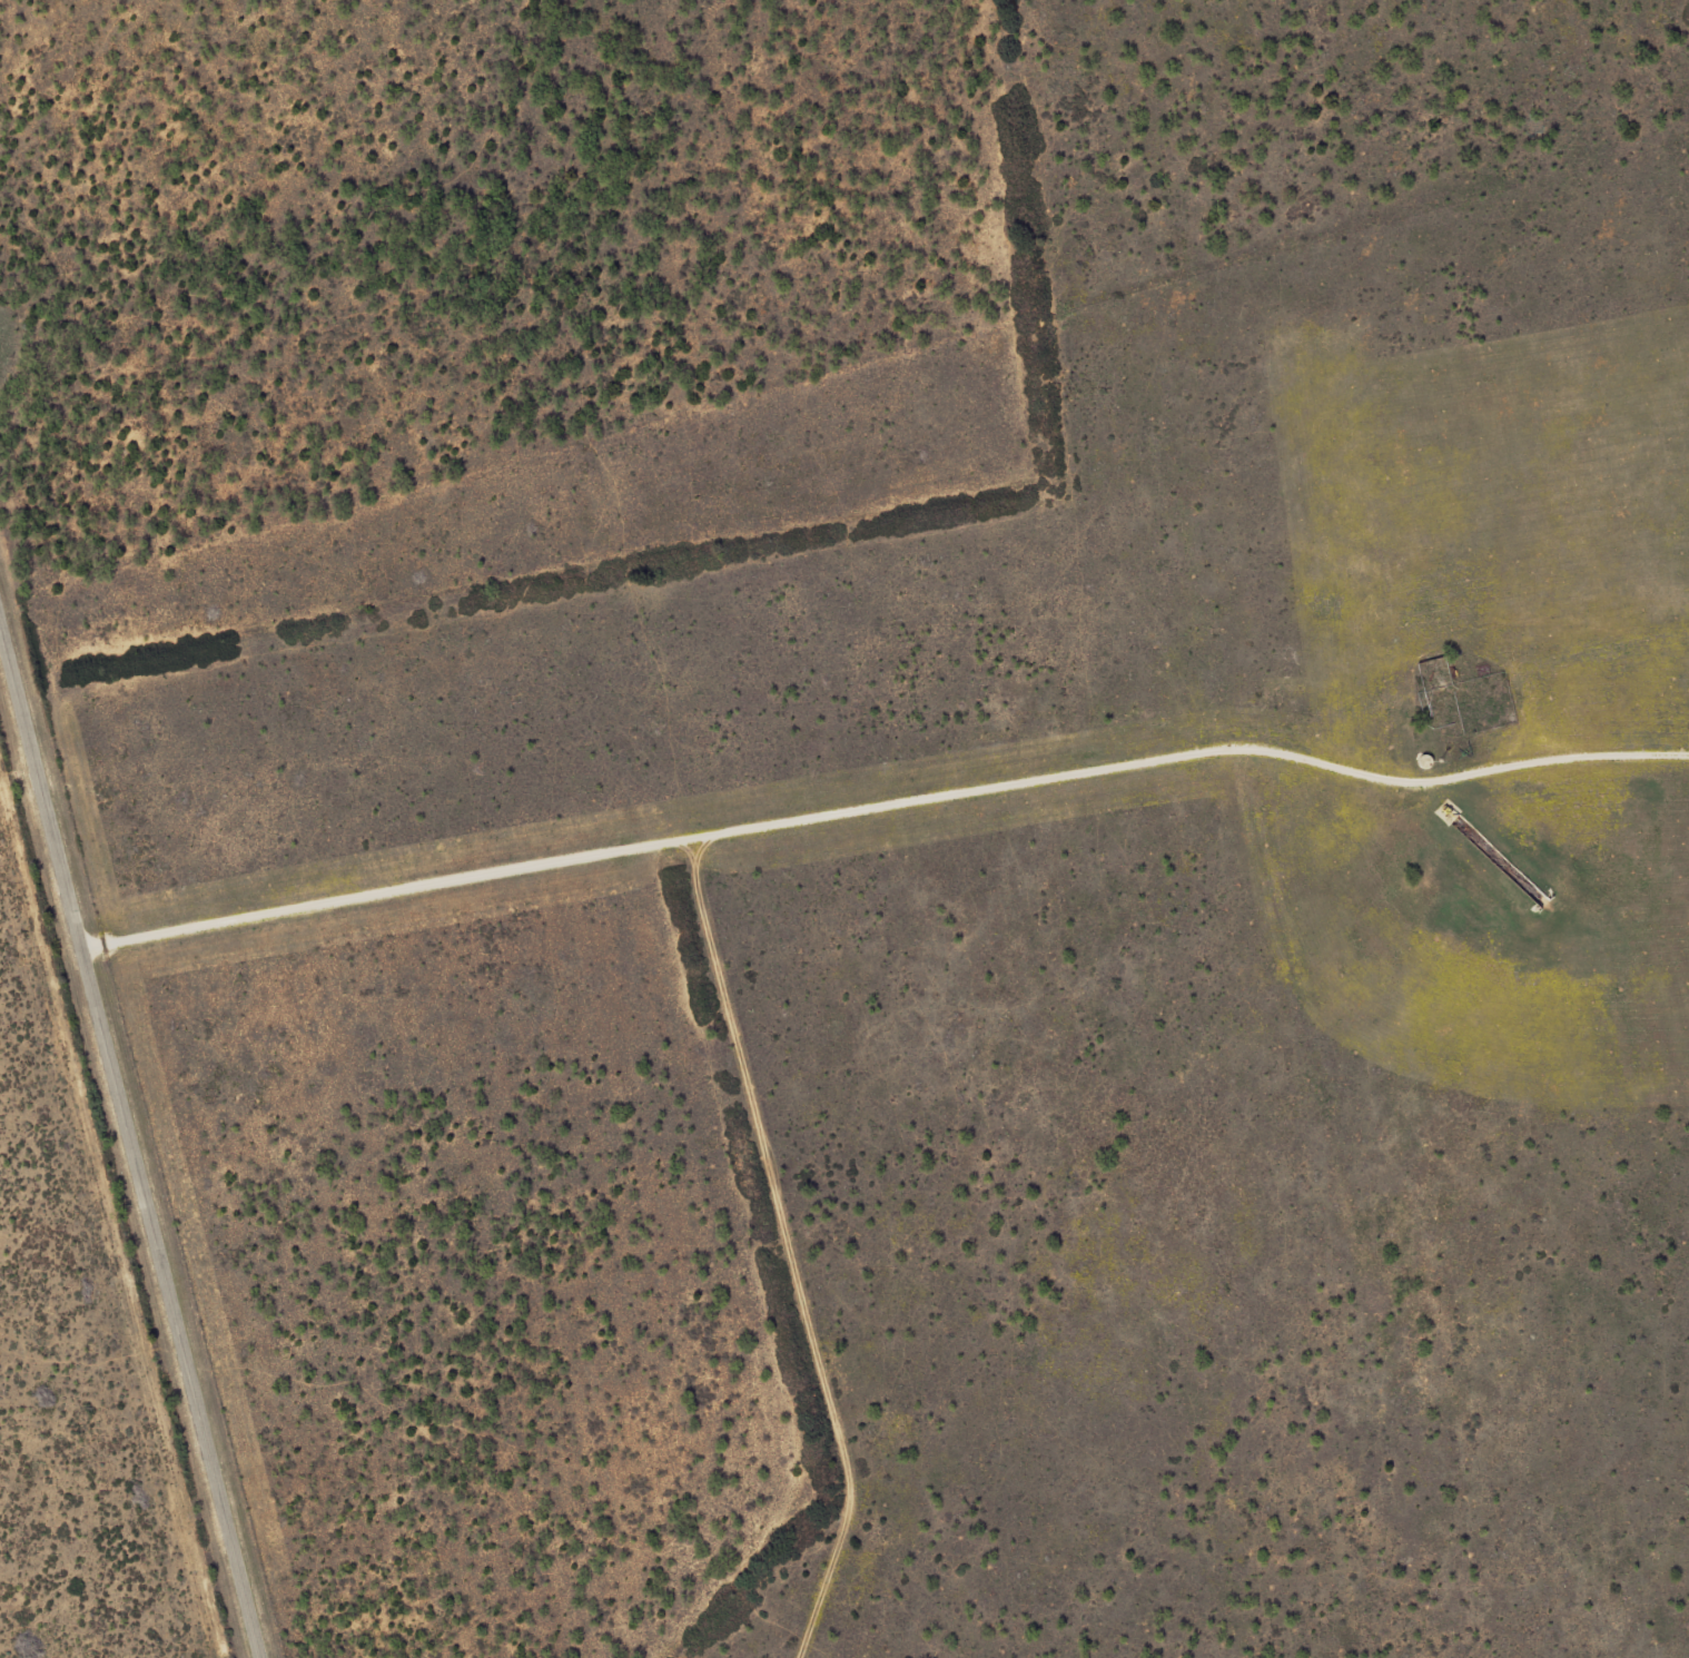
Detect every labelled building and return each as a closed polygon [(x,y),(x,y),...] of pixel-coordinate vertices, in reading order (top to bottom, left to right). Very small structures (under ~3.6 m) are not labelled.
[(1433,767),(1433,757),(1418,758),(1419,768),(1433,767)]
